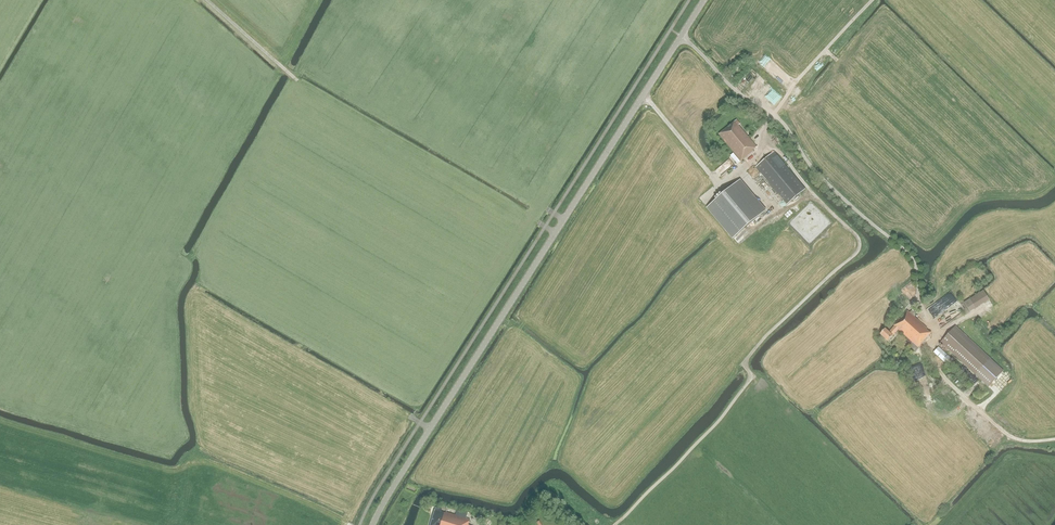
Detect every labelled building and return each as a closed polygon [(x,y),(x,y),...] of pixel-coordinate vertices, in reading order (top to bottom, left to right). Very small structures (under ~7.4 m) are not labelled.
[(792,106),(799,97),(794,93),(787,102),(792,106)] [(741,161),(753,151),(753,150),(757,147),(739,125),(740,124),(737,119),(719,134),(741,161)] [(757,166),(788,204),(805,189),(774,152),(757,166)] [(707,207),(733,238),(766,211),(740,180),(707,207)] [(964,302),(970,312),(989,300),(984,290),(964,302)] [(917,314),(912,310),(910,313),(907,311),(894,326),(895,326),(889,332),(885,329),(880,334),(888,341),(893,336),(898,330),(912,342),(909,346),(916,352),(919,348),(918,347),(932,332),(930,331),(929,331),(927,329),(914,317),(917,314)] [(941,342),(989,386),(1004,370),(956,326),(941,342)] [(946,363),(951,358),(938,347),(934,352),(946,363)] [(452,514),(441,511),(442,509),(436,507),(435,511),(434,511),(430,524),(449,524),(452,514)] [(468,524),(470,519),(452,514),(449,524),(469,524),(468,524)]
